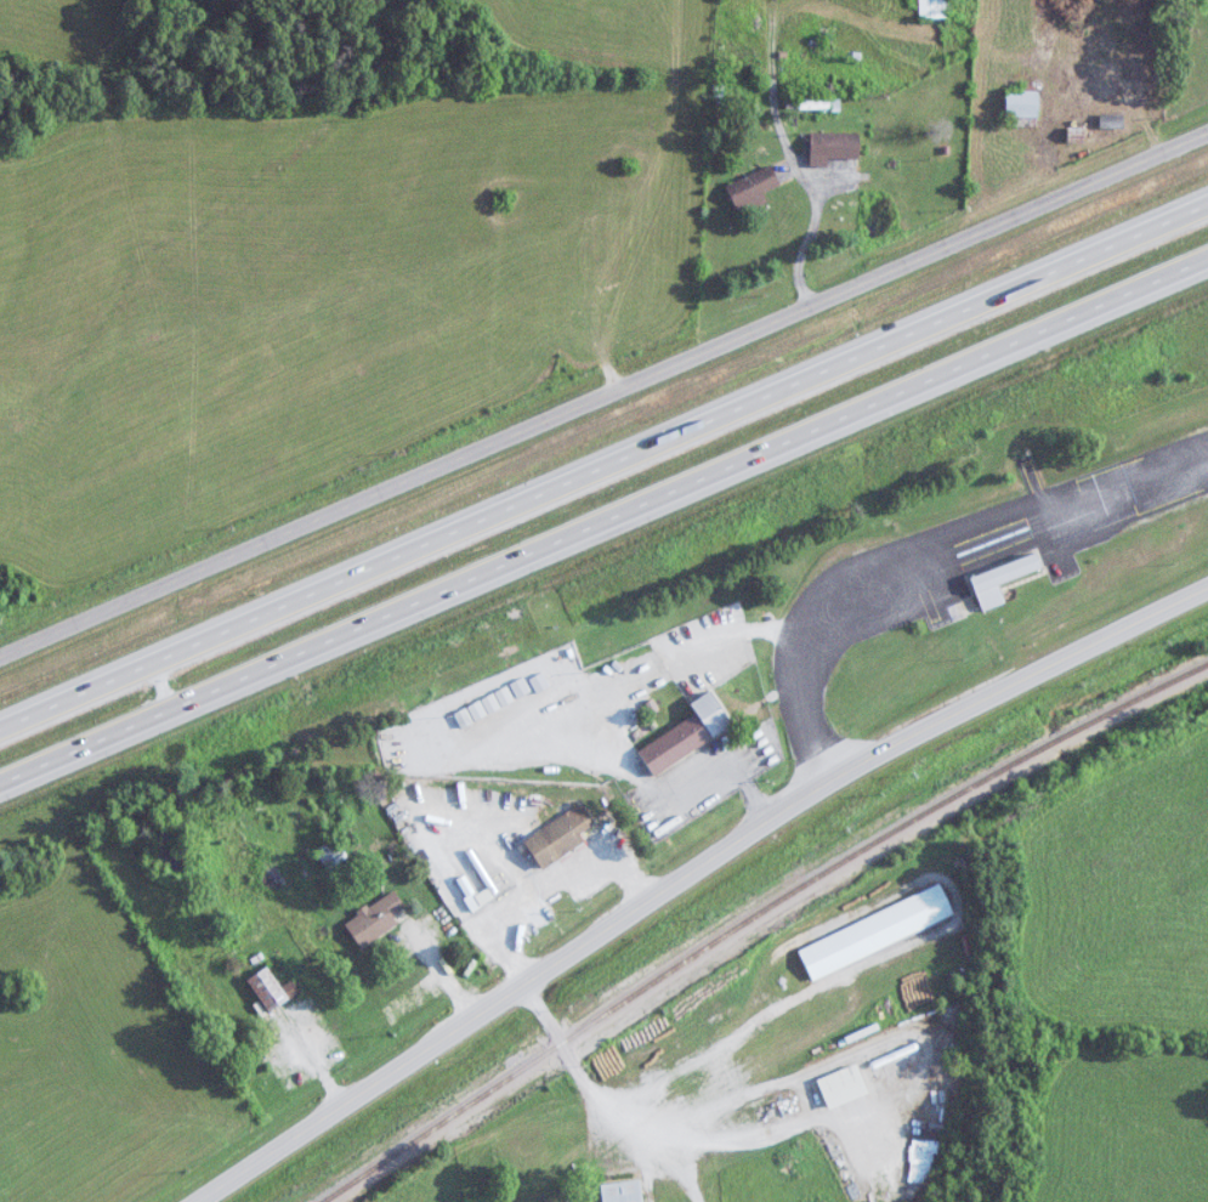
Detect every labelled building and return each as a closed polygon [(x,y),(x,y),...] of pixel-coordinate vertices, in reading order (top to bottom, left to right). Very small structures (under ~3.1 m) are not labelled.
[(920,20),(950,20),(950,0),(920,0),(920,20)] [(1006,118),(1039,118),(1039,91),(1021,91),(1021,83),(1006,83),(1006,118)] [(1102,129),(1124,129),(1124,116),(1102,116),(1102,129)] [(861,135),(812,135),(812,167),(830,167),(830,161),(861,161),(861,135)] [(781,187),(771,166),(727,188),(741,216),(768,203),(764,195),(781,187)] [(1047,549),(1053,566),(1011,582),(1016,599),(994,605),(981,572),(1047,549)] [(518,699),(548,684),(541,670),(511,685),(518,699)] [(474,722),(515,701),(508,687),(467,708),(474,722)] [(648,749),(665,773),(747,719),(724,687),(701,703),(704,710),(648,749)] [(590,795),(603,813),(607,820),(590,829),(596,837),(555,867),(549,860),(534,839),(590,795)] [(349,857),(336,837),(315,851),(328,870),(349,857)] [(404,885),(419,908),(408,915),(412,924),(374,946),(355,918),(404,885)] [(799,949),(813,981),(955,919),(942,887),(799,949)] [(301,996),(282,1010),(257,975),(278,962),(301,996)] [(870,1094),(857,1065),(818,1082),(831,1111),(870,1094)] [(604,1201),(645,1201),(642,1180),(602,1185),(604,1201)]
